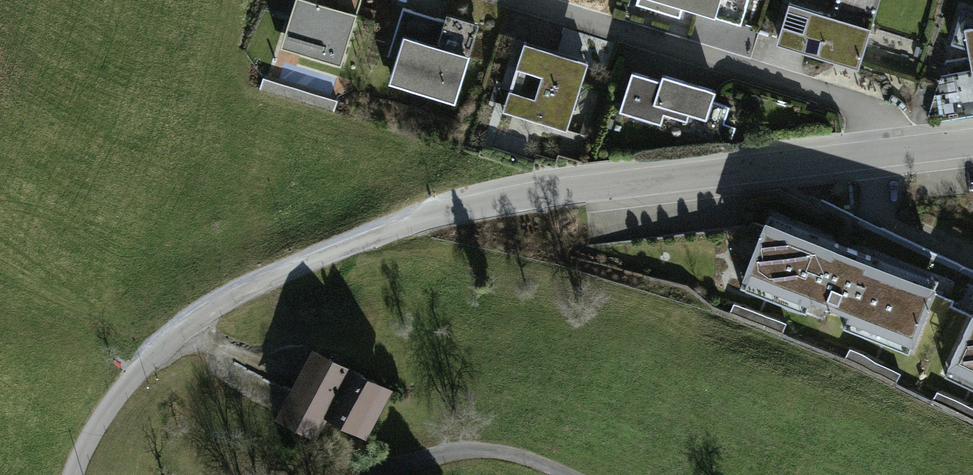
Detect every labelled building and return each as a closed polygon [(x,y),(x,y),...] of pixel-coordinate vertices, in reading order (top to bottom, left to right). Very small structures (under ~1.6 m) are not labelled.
[(367,1),(364,0),(289,0),(273,53),(345,75),(367,1)] [(634,8),(683,25),(686,14),(741,33),(752,0),(637,0),(634,8)] [(787,10),(773,54),(864,82),(889,0),(838,0),(831,24),(787,10)] [(482,30),(406,7),(381,88),(457,111),(482,30)] [(958,35),(969,98),(972,98),(972,33),(958,35)] [(604,60),(525,35),(497,124),(576,148),(604,60)] [(737,97),(638,67),(622,118),(720,149),(737,97)] [(940,279),(771,216),(742,292),(911,356),(940,279)] [(947,382),(972,394),(972,326),(947,382)] [(384,388),(314,352),(281,415),(313,432),(324,412),(361,432),(384,388)]
